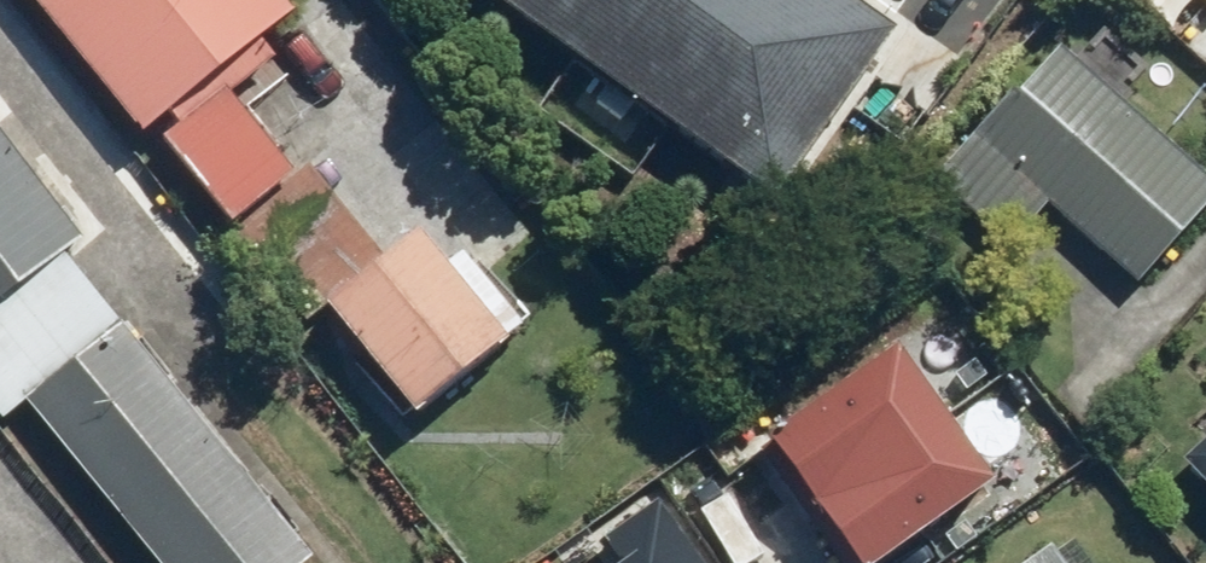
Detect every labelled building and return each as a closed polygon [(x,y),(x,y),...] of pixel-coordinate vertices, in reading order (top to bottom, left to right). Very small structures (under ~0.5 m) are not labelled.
[(149,135),(303,13),(293,0),(41,0),(149,135)] [(868,0),(497,0),(752,178),(874,4),(868,0)] [(936,175),(1015,243),(1049,202),(1142,281),(1205,206),(1205,170),(1053,39),(936,175)] [(456,267),(425,230),(389,259),(313,165),(299,176),(249,108),(241,113),(187,125),(167,140),(236,226),(234,229),(309,322),(332,303),(421,413),(532,325),(474,253),(456,267)] [(0,127),(0,412),(7,420),(30,401),(161,562),(306,562),(316,555),(128,323),(69,251),(85,239),(0,127)] [(1186,457),(1205,478),(1205,437),(1186,457)] [(1023,562),(1069,562),(1054,542),(1023,562)]
